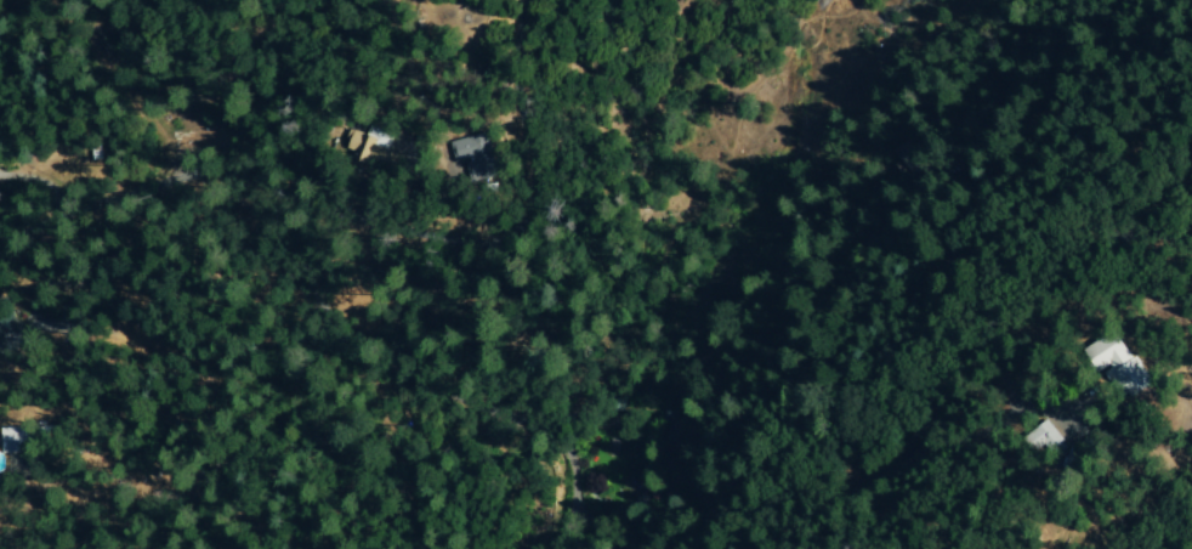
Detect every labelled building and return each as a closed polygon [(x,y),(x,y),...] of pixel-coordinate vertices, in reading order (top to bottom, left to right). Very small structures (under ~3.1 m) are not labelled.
[(368,125),(363,136),(351,130),(341,152),(372,166),(377,156),(401,167),(411,146),(368,125)] [(452,140),(456,162),(465,160),(469,180),(496,176),(488,134),(452,140)] [(1096,342),(1124,399),(1151,385),(1123,328),(1096,342)] [(1026,435),(1037,451),(1045,445),(1050,452),(1064,443),(1049,420),(1026,435)] [(40,425),(7,427),(7,453),(33,452),(33,443),(40,442),(40,425)]
